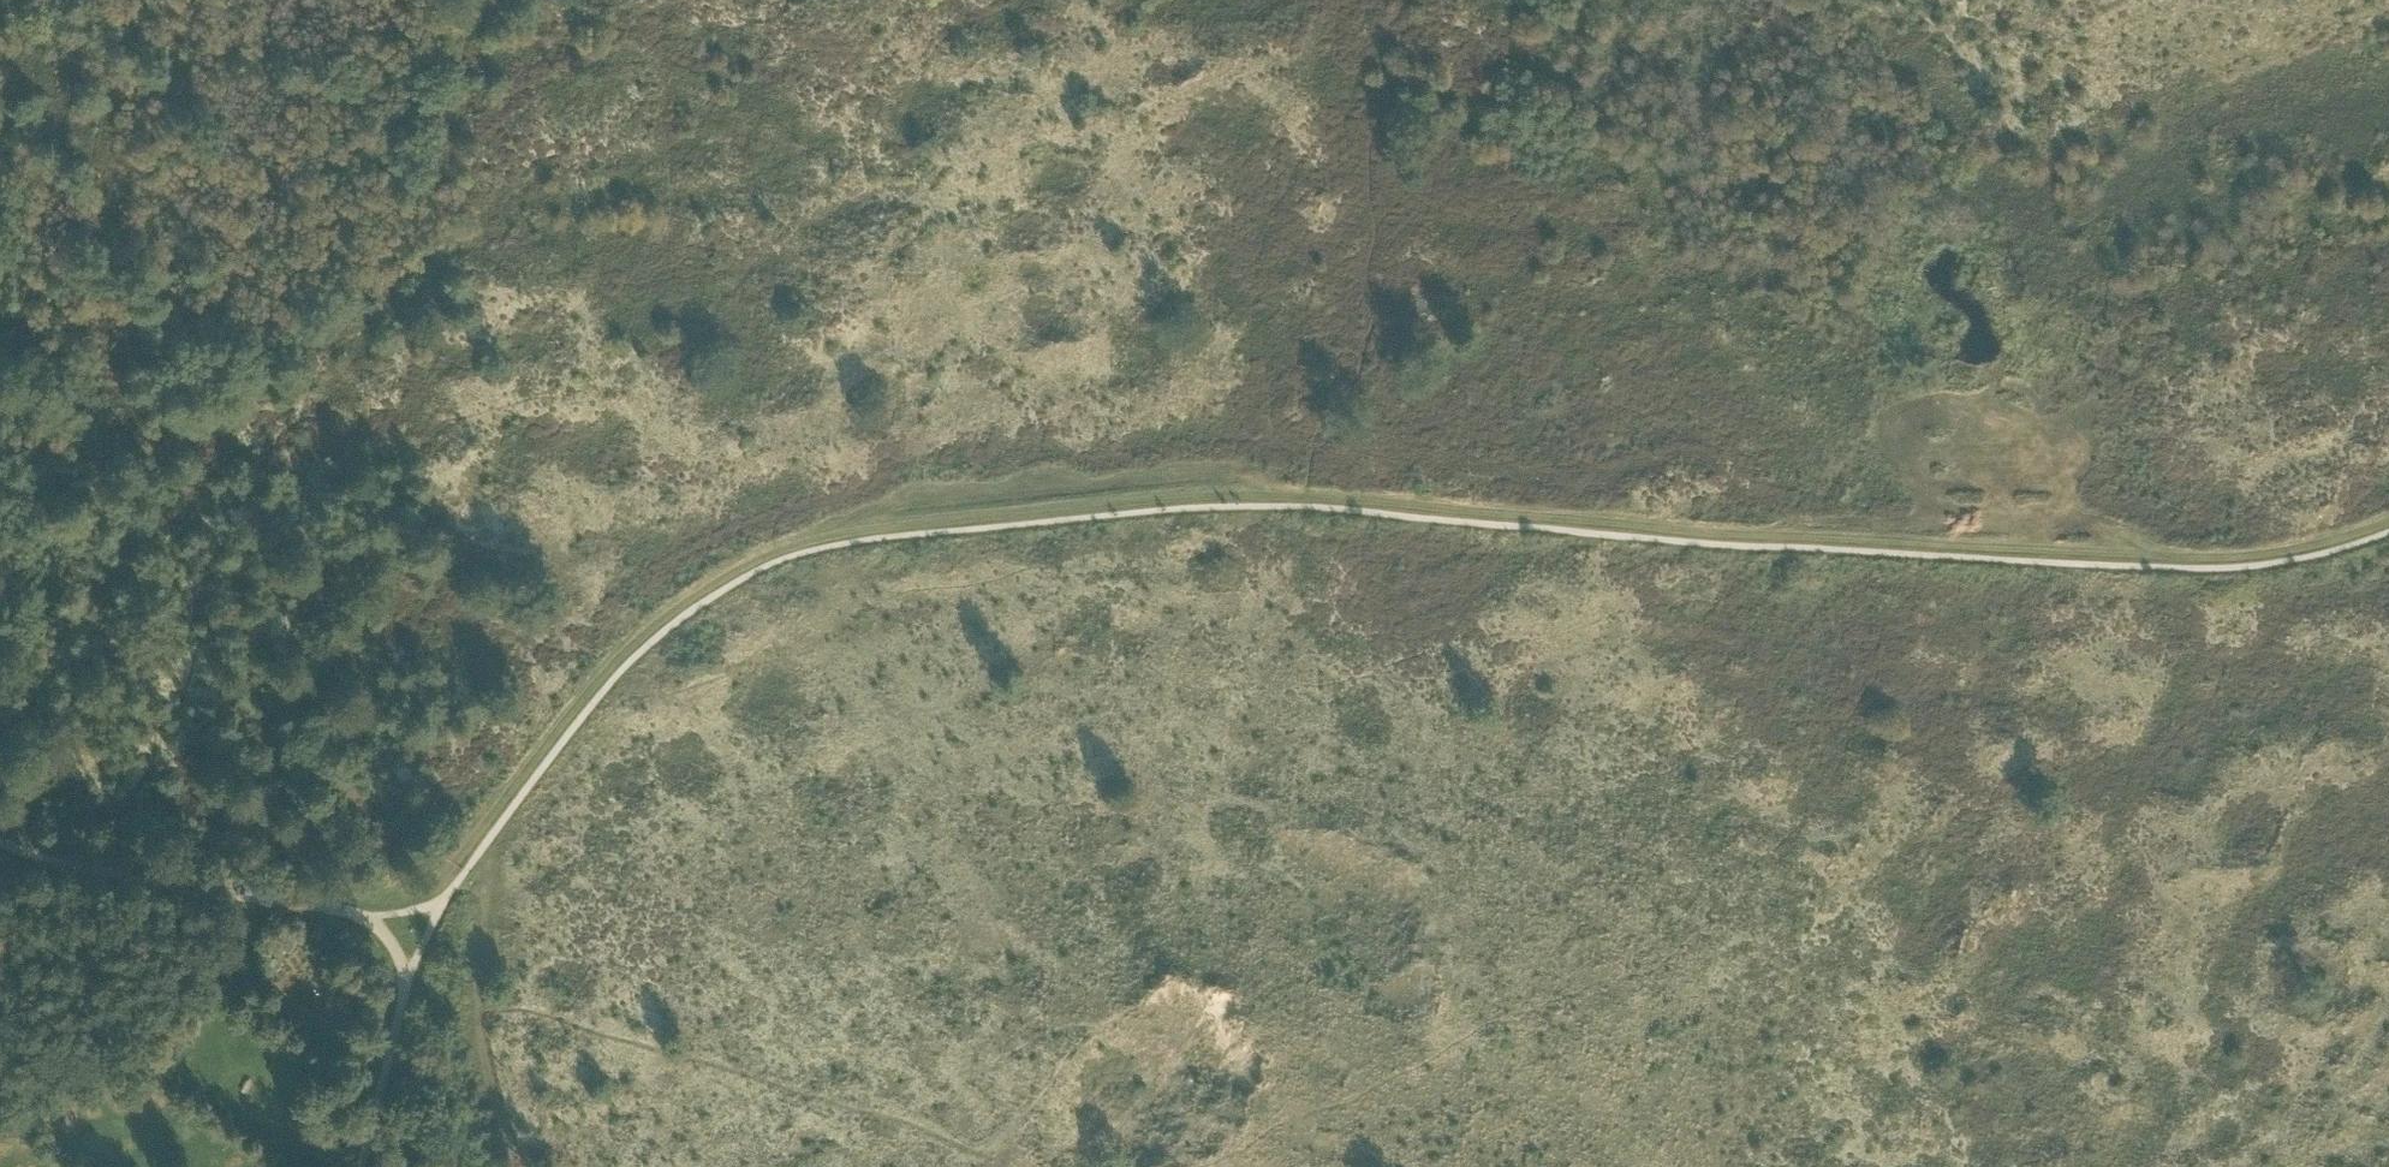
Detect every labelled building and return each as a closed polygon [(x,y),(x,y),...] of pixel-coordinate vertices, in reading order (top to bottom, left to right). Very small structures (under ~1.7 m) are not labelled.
[(282,933),(276,944),(289,952),(296,941),(282,933)]
